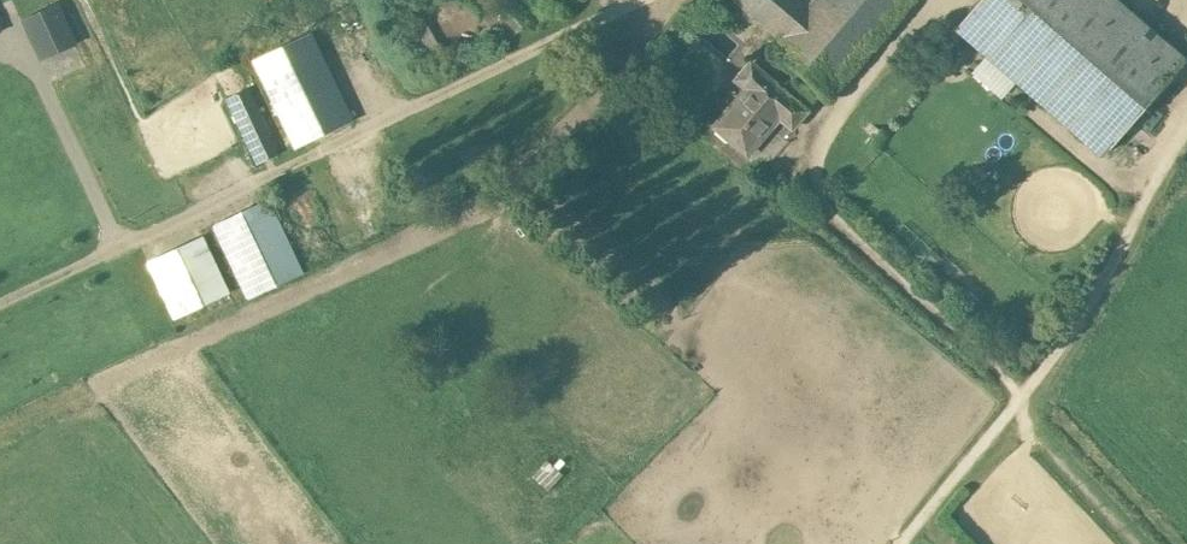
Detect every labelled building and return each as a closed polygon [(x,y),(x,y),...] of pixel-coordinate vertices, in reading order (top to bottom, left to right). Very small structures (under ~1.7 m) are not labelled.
[(813,4),(808,0),(734,0),(781,41),(772,51),(798,73),(821,93),(827,98),(911,0),(816,0),(813,4)] [(1112,0),(982,0),(957,29),(1030,92),(1112,0)] [(1030,92),(1103,156),(1184,61),(1113,0),(1112,0),(1030,92)] [(41,58),(74,43),(57,5),(24,19),(41,58)] [(323,61),(251,95),(248,90),(227,100),(258,164),(352,120),(323,61)] [(782,91),(750,64),(736,81),(746,89),(730,108),(729,107),(716,121),(718,123),(714,127),(747,155),(769,129),(770,130),(780,118),(791,128),(806,111),(782,91)] [(821,93),(798,73),(782,91),(806,111),(821,93)] [(266,194),(212,220),(249,299),(303,273),(266,194)] [(198,227),(144,252),(181,331),(235,306),(198,227)] [(562,476),(546,462),(532,478),(548,492),(562,476)]
